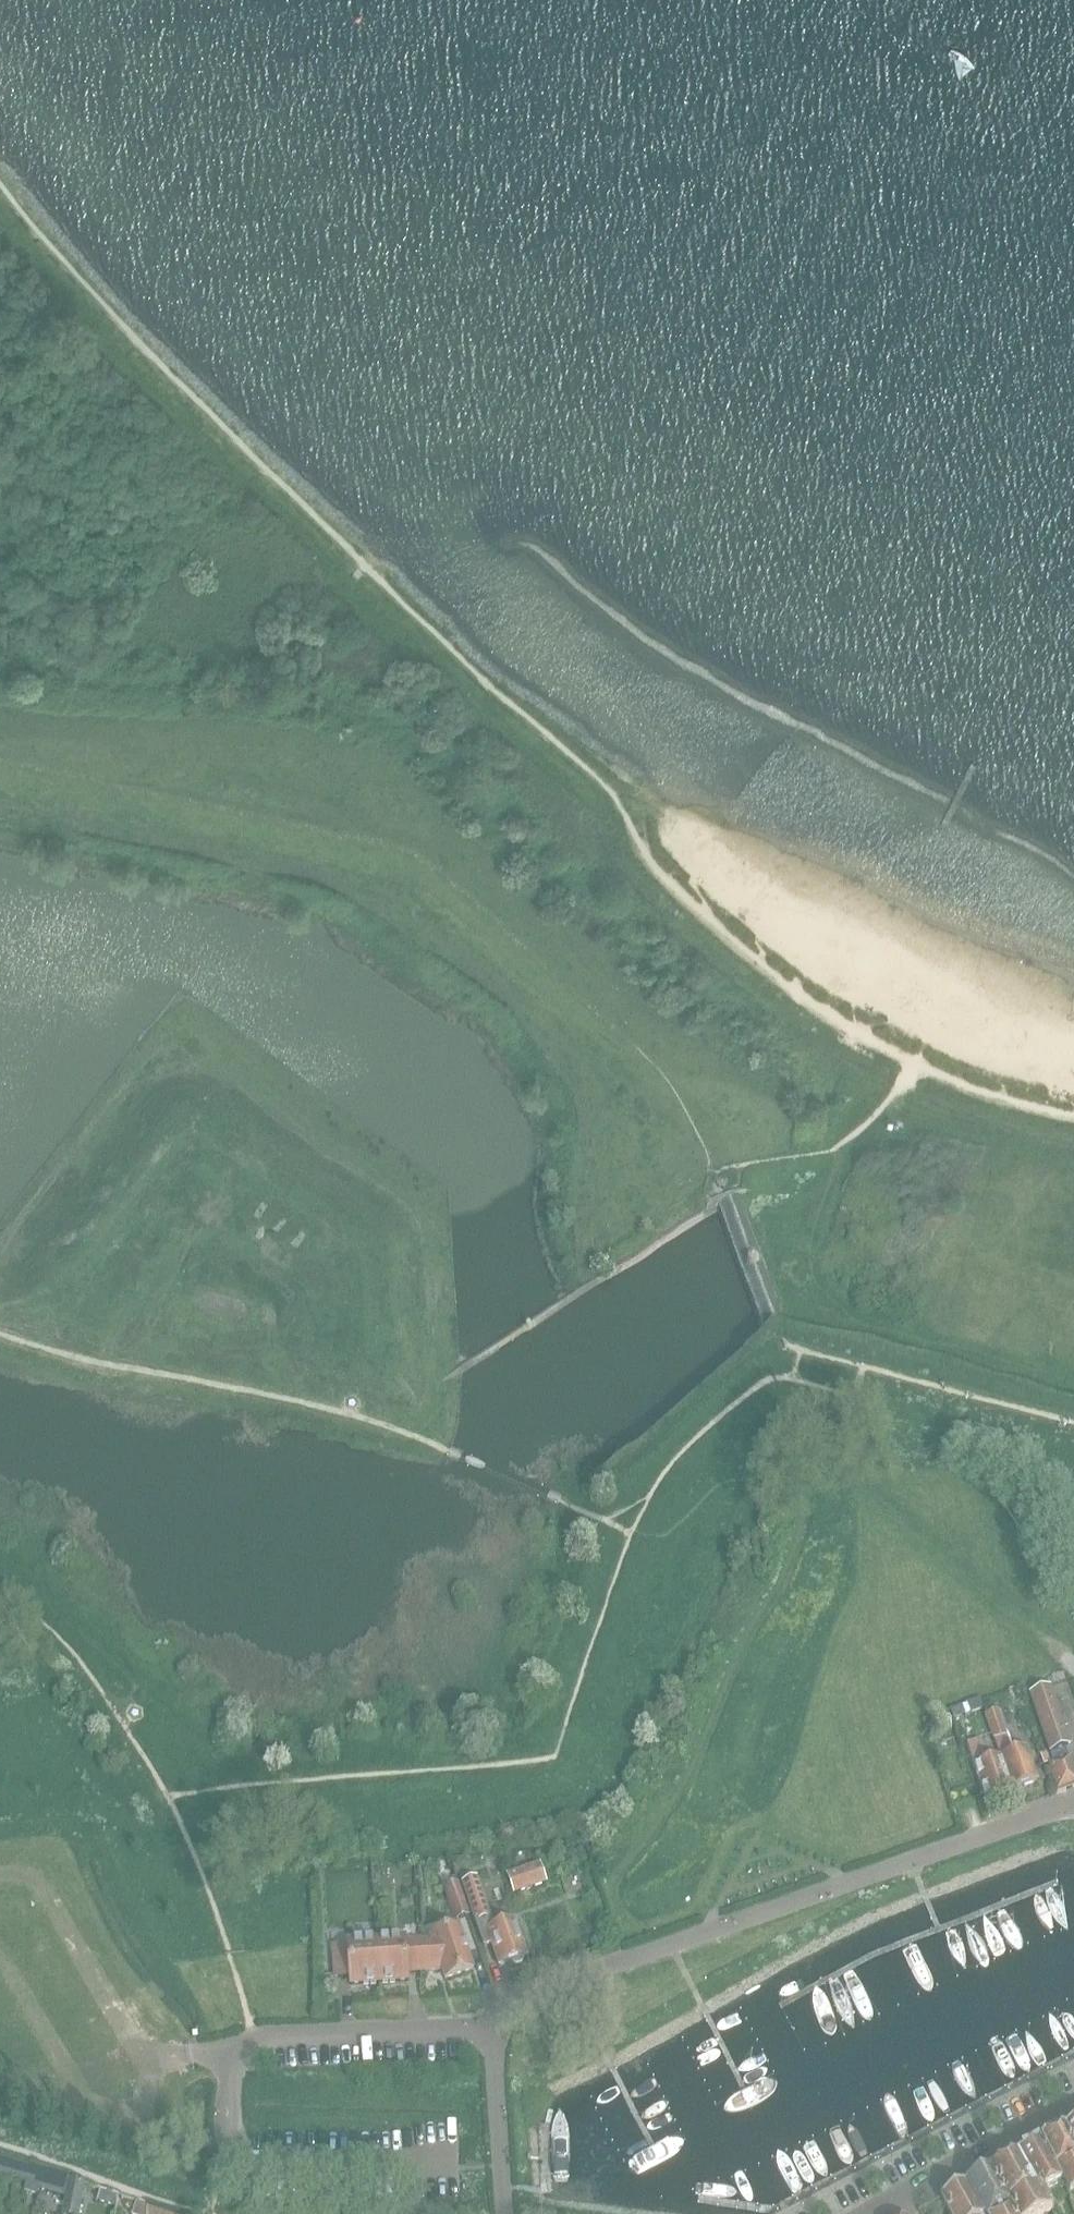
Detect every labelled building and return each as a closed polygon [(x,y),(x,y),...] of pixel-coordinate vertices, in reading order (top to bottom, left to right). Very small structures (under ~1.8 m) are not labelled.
[(721,1186),(723,1185),(725,1184),(727,1182),(728,1181),(728,1179),(727,1177),(726,1175),(725,1174),(723,1173),(721,1173),(719,1173),(717,1174),(715,1176),(715,1178),(715,1181),(716,1183),(717,1184),(719,1185),(721,1186)] [(1050,1685),(1029,1692),(1049,1752),(1070,1745),(1050,1685)] [(993,1740),(1000,1758),(1011,1790),(1037,1781),(1025,1749),(1007,1755),(1005,1751),(1011,1749),(1006,1735),(998,1710),(984,1715),(992,1740),(993,1740)] [(967,1744),(979,1778),(986,1799),(1011,1790),(1000,1758),(987,1762),(979,1740),(967,1744)] [(1054,1778),(1059,1793),(1073,1787),(1073,1771),(1069,1757),(1049,1763),(1054,1778)] [(513,1893),(545,1883),(539,1864),(507,1875),(513,1893)] [(499,1965),(526,1956),(514,1920),(494,1927),(490,1917),(476,1876),(460,1881),(474,1923),(477,1922),(485,1945),(491,1943),(499,1965)] [(445,1888),(455,1920),(468,1915),(458,1883),(445,1888)] [(420,1941),(422,1972),(442,1970),(445,1979),(473,1969),(459,1927),(430,1936),(431,1940),(420,1941)] [(422,1972),(420,1941),(406,1941),(405,1936),(376,1939),(379,1984),(408,1982),(408,1973),(422,1972)] [(379,1984),(376,1939),(347,1941),(347,1946),(332,1947),(334,1978),(349,1977),(350,1986),(379,1984)] [(1073,2154),(1073,2126),(1064,2131),(1073,2154)] [(1064,2187),(1069,2196),(1073,2193),(1073,2154),(1064,2131),(1040,2143),(1064,2187)] [(1064,2187),(1040,2143),(1017,2155),(1035,2189),(1040,2186),(1045,2197),(1064,2187)] [(1017,2155),(990,2170),(1012,2213),(1044,2213),(1051,2210),(1045,2197),(1040,2186),(1035,2189),(1017,2155)] [(0,2158),(0,2173),(25,2181),(23,2190),(37,2194),(39,2184),(42,2170),(0,2158)] [(990,2170),(964,2184),(981,2213),(1012,2213),(990,2170)] [(93,2186),(84,2184),(83,2190),(91,2192),(93,2186)] [(964,2184),(941,2197),(949,2213),(981,2213),(964,2184)] [(117,2194),(99,2189),(96,2199),(115,2206),(117,2194)] [(146,2203),(136,2200),(131,2213),(145,2213),(146,2203)] [(146,2203),(145,2213),(170,2213),(146,2206),(146,2203)]
